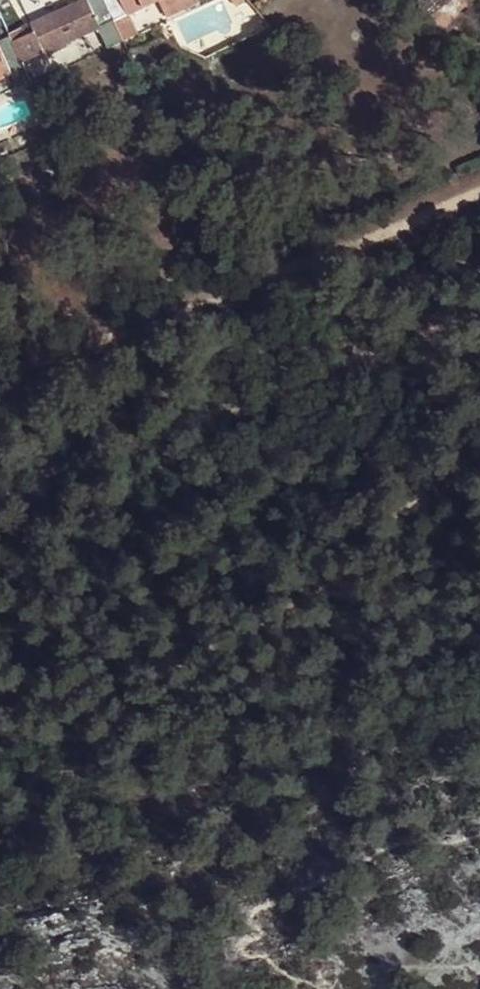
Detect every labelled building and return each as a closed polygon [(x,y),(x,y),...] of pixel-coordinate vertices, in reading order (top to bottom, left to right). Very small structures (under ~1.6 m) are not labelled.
[(22,61),(45,52),(47,55),(69,45),(69,43),(116,22),(106,0),(88,0),(60,12),(32,25),(35,31),(13,40),(22,61)] [(116,22),(164,0),(106,0),(116,22)] [(11,36),(0,41),(0,78),(11,73),(18,89),(32,82),(22,61),(13,40),(11,36)]
